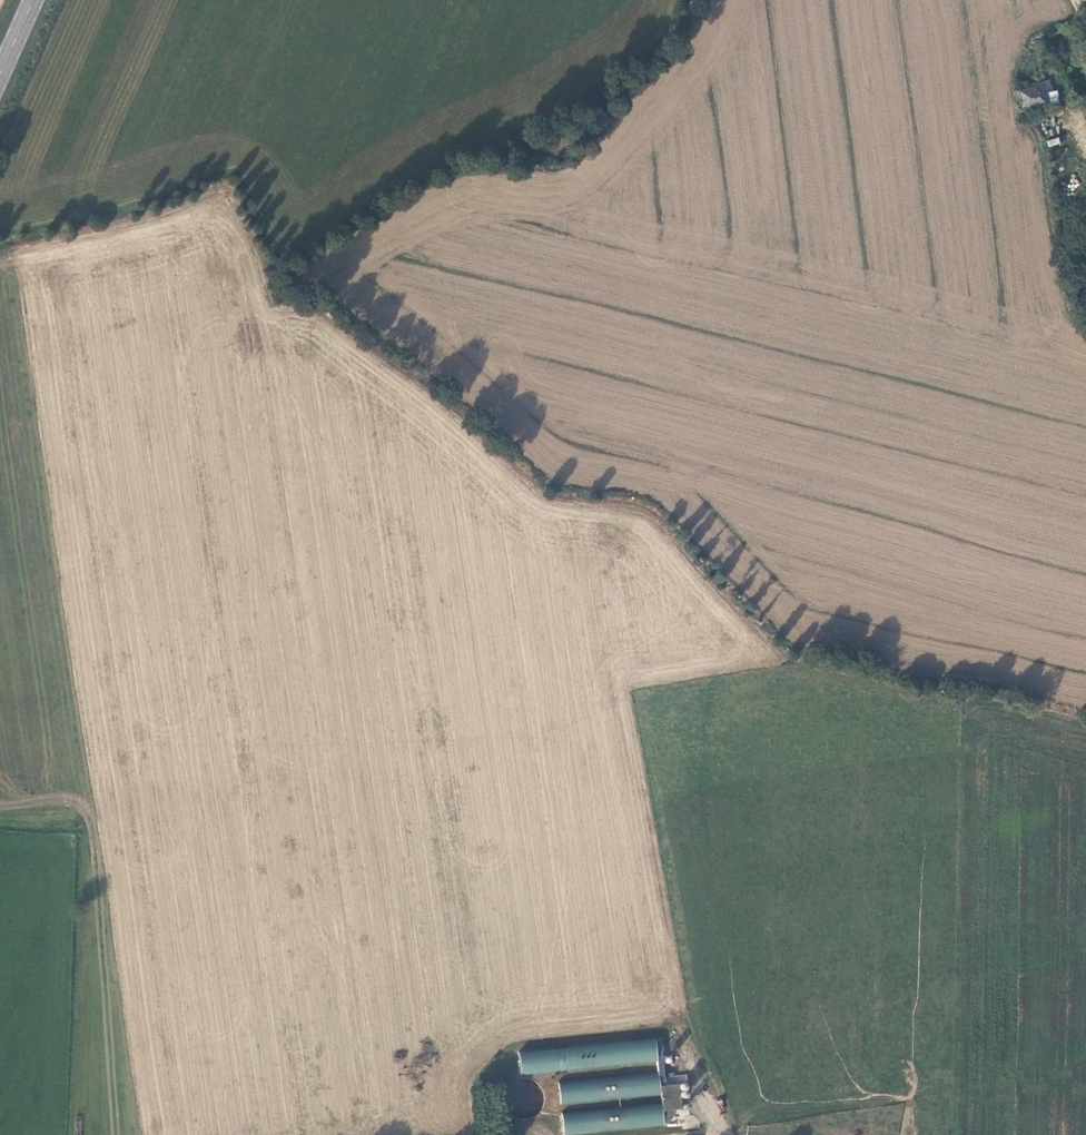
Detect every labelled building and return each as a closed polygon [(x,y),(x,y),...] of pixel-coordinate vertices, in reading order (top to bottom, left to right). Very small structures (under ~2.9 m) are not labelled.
[(1022,112),(1047,106),(1042,86),(1018,92),(1022,112)] [(657,1072),(557,1082),(560,1103),(660,1093),(657,1072)] [(681,1108),(679,1084),(659,1086),(662,1111),(681,1108)] [(561,1113),(563,1134),(566,1134),(663,1125),(661,1103),(561,1113)] [(664,1123),(673,1123),(673,1111),(665,1111),(664,1123)]
